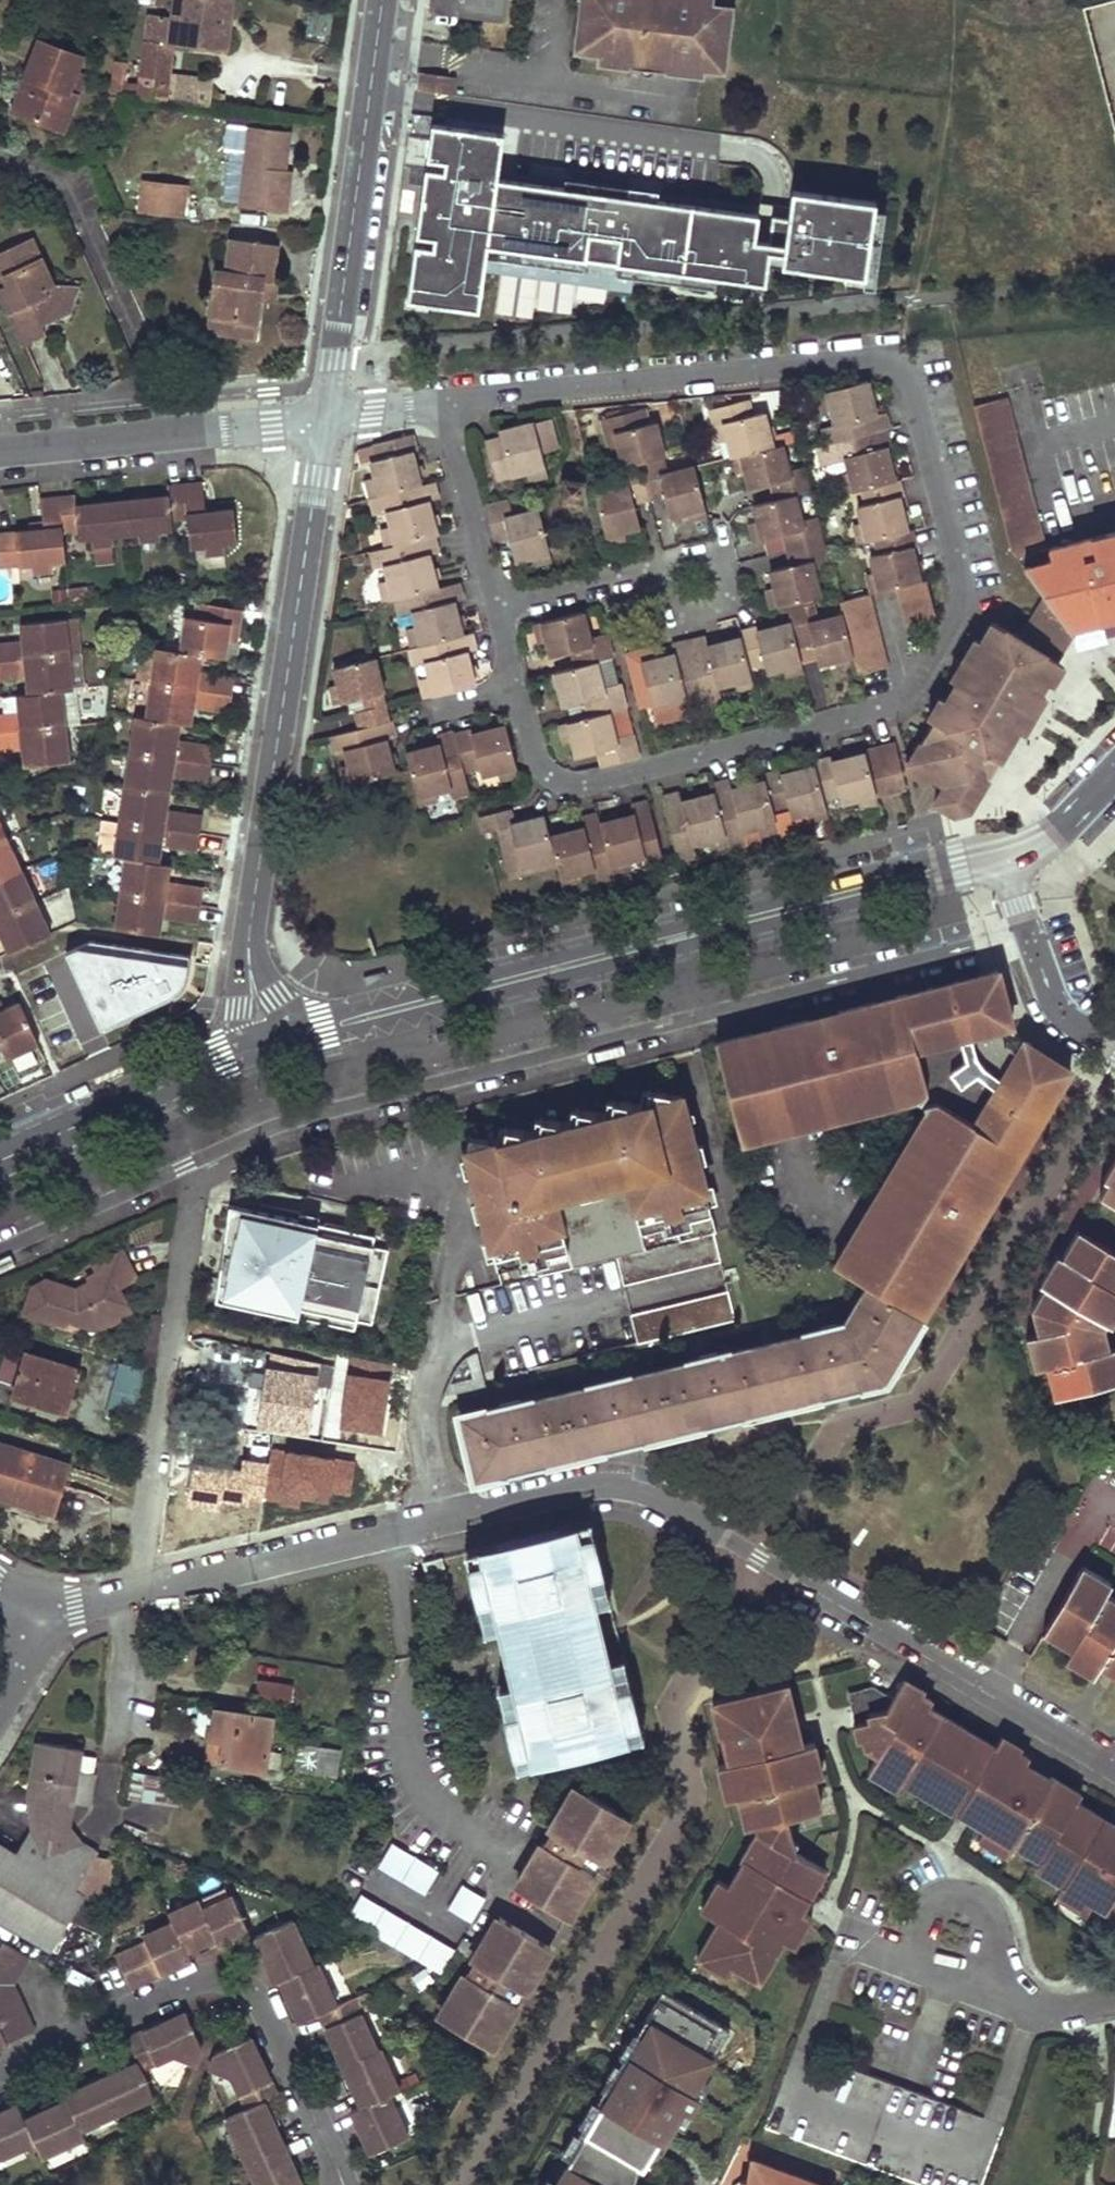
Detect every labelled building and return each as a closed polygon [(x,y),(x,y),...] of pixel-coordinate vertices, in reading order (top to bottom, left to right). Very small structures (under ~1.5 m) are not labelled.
[(168,44),(171,45),(227,52),(234,0),(174,0),(172,19),(168,44)] [(435,11),(483,17),(484,10),(504,13),(506,0),(437,0),(435,11)] [(600,63),(702,76),(702,69),(703,60),(724,63),(731,7),(711,4),(711,0),(582,0),(577,45),(581,45),(602,48),(601,56),(600,63)] [(504,13),(484,10),(483,17),(503,20),(504,13)] [(172,19),(148,15),(139,98),(165,101),(167,78),(171,45),(168,44),(172,19)] [(64,130),(85,77),(78,74),(84,58),(39,41),(25,77),(38,83),(24,116),(64,130)] [(602,48),(581,45),(580,53),(601,56),(602,48)] [(724,63),(703,60),(702,69),(723,71),(724,63)] [(122,92),(126,62),(115,61),(111,91),(122,92)] [(422,73),(419,90),(452,95),(455,78),(422,73)] [(24,116),(38,83),(25,77),(11,112),(24,116)] [(167,78),(165,101),(193,105),(195,88),(196,81),(167,78)] [(195,88),(193,105),(209,106),(212,90),(195,88)] [(504,135),(431,125),(406,301),(479,311),(488,247),(765,286),(770,255),(785,257),(783,270),(868,282),(879,206),(794,194),(787,246),(758,242),(762,217),(498,179),(504,135)] [(286,213),(291,172),(285,172),(280,170),(281,161),(286,162),(290,132),(249,127),(240,207),(286,213)] [(143,182),(139,213),(183,218),(186,187),(143,182)] [(2,209),(5,217),(12,214),(9,206),(2,209)] [(255,338),(260,299),(263,280),(273,281),(273,279),(277,246),(230,240),(226,272),(216,271),(210,317),(232,320),(230,335),(255,338)] [(37,312),(47,308),(63,313),(71,291),(52,284),(33,241),(0,255),(0,263),(6,276),(10,286),(0,290),(23,342),(45,332),(43,327),(37,312)] [(0,278),(0,290),(10,286),(6,276),(0,278)] [(263,280),(260,299),(273,301),(276,280),(273,279),(273,281),(263,280)] [(77,294),(71,291),(63,313),(47,308),(37,312),(43,327),(69,316),(77,294)] [(232,320),(210,317),(208,331),(230,335),(232,320)] [(826,392),(831,411),(835,425),(823,428),(827,445),(886,430),(889,428),(885,413),(876,415),(868,382),(826,392)] [(831,411),(826,392),(817,394),(822,413),(831,411)] [(1010,547),(1019,559),(1044,552),(1005,398),(974,407),(1010,547)] [(773,447),(764,412),(751,416),(747,400),(710,410),(715,426),(723,424),(727,440),(732,458),(741,455),(773,447)] [(665,457),(655,423),(650,424),(646,409),(602,420),(606,436),(614,434),(619,451),(623,468),(640,463),(665,457)] [(559,450),(550,419),(499,432),(501,439),(485,443),(495,480),(526,472),(545,467),(541,454),(559,450)] [(715,426),(719,443),(727,440),(723,424),(715,426)] [(890,446),(886,430),(827,445),(826,445),(830,461),(844,457),(848,473),(853,492),(861,490),(895,481),(886,447),(890,446)] [(610,453),(619,451),(614,434),(606,436),(610,453)] [(411,452),(415,451),(411,435),(375,444),(375,445),(359,449),(362,464),(371,462),(375,477),(380,497),(402,491),(420,486),(411,452)] [(773,447),(741,455),(745,474),(750,491),(771,485),(778,483),(782,499),(795,496),(811,491),(805,467),(789,471),(782,445),(773,447)] [(745,474),(741,455),(732,458),(737,476),(745,474)] [(640,463),(648,495),(663,492),(665,498),(670,518),(686,513),(705,508),(694,467),(669,474),(665,457),(640,463)] [(632,500),(648,495),(640,463),(623,468),(615,469),(619,487),(594,493),(605,537),(624,531),(640,527),(634,506),(632,500)] [(545,467),(526,472),(528,481),(547,475),(545,467)] [(845,494),(853,492),(848,473),(840,475),(845,494)] [(366,480),(371,499),(380,497),(375,477),(366,480)] [(563,479),(560,500),(581,503),(583,482),(563,479)] [(874,540),(908,532),(899,498),(903,497),(899,480),(895,481),(861,490),(865,506),(857,508),(860,523),(865,542),(874,540)] [(202,482),(183,484),(186,520),(189,549),(204,547),(205,556),(224,554),(223,546),(237,544),(233,509),(205,512),(202,482)] [(436,499),(432,483),(420,486),(402,491),(380,497),(371,499),(375,514),(386,512),(390,527),(395,546),(402,544),(432,536),(435,535),(427,502),(436,499)] [(782,499),(778,483),(771,485),(775,501),(782,499)] [(168,495),(121,500),(125,536),(140,534),(141,542),(160,540),(159,532),(173,531),(172,521),(186,520),(183,484),(167,486),(168,495)] [(665,498),(663,492),(648,495),(650,502),(665,498)] [(112,537),(125,536),(121,500),(76,505),(75,495),(58,497),(62,533),(78,531),(79,540),(92,539),(93,547),(113,545),(112,537)] [(648,495),(632,500),(634,506),(650,502),(648,495)] [(775,501),(753,506),(757,522),(762,541),(781,536),(788,534),(792,550),(824,541),(818,517),(802,521),(795,496),(782,499),(775,501)] [(65,562),(62,533),(58,497),(40,499),(43,528),(16,532),(19,566),(33,565),(34,573),(53,571),(52,563),(65,562)] [(550,553),(539,510),(514,516),(509,499),(484,506),(491,535),(507,532),(509,538),(515,562),(531,558),(550,553)] [(707,516),(705,508),(686,513),(688,521),(707,516)] [(754,543),(762,541),(757,522),(750,524),(754,543)] [(858,544),(865,542),(860,523),(854,524),(858,544)] [(381,529),(386,548),(395,546),(390,527),(381,529)] [(878,556),(870,558),(873,573),(878,593),(897,588),(920,582),(911,548),(915,546),(911,530),(908,532),(874,540),(878,556)] [(624,531),(605,537),(607,544),(626,539),(624,531)] [(16,532),(0,533),(0,545),(2,568),(19,566),(16,532)] [(507,532),(491,535),(493,542),(509,538),(507,532)] [(792,550),(788,534),(781,536),(785,551),(792,550)] [(1019,559),(1046,597),(1067,625),(1069,628),(1114,616),(1114,534),(1044,552),(1019,559)] [(437,553),(432,536),(402,544),(395,546),(386,548),(371,552),(376,568),(387,565),(390,580),(395,599),(397,599),(436,589),(427,555),(437,553)] [(790,567),(770,572),(774,588),(779,607),(787,605),(804,601),(821,596),(814,570),(830,566),(827,552),(824,541),(792,550),(796,565),(790,567)] [(792,550),(785,551),(790,567),(796,565),(792,550)] [(552,561),(550,553),(531,558),(533,566),(552,561)] [(870,595),(878,593),(873,573),(865,575),(870,595)] [(382,582),(387,601),(395,599),(390,580),(382,582)] [(920,582),(897,588),(907,632),(936,625),(926,581),(920,582)] [(462,600),(458,583),(436,589),(397,599),(401,615),(412,612),(416,627),(420,647),(461,636),(452,602),(462,600)] [(86,587),(67,589),(69,602),(87,601),(86,587)] [(779,607),(774,588),(766,590),(771,609),(779,607)] [(839,603),(843,615),(853,657),(855,665),(858,675),(886,667),(868,595),(839,603)] [(1067,625),(1046,597),(1020,639),(992,622),(969,662),(974,666),(963,684),(958,681),(910,763),(944,786),(935,803),(947,809),(953,808),(959,797),(966,795),(1067,625)] [(834,661),(853,657),(843,615),(810,624),(804,601),(787,605),(791,623),(794,634),(810,631),(817,659),(818,665),(834,661)] [(185,616),(180,651),(202,655),(225,658),(228,642),(237,643),(242,610),(209,605),(206,619),(185,616)] [(582,612),(541,623),(546,642),(550,658),(571,652),(573,652),(579,650),(583,666),(612,658),(606,634),(590,639),(582,612)] [(1069,628),(1074,635),(1114,625),(1114,616),(1069,628)] [(77,618),(66,619),(70,655),(81,653),(77,618)] [(70,655),(66,619),(20,624),(22,641),(0,644),(0,662),(70,655)] [(539,644),(546,642),(541,623),(534,625),(539,644)] [(801,664),(794,634),(791,623),(757,632),(756,628),(739,632),(741,638),(749,669),(764,665),(767,672),(782,669),(801,664)] [(1069,628),(1067,625),(966,795),(959,797),(953,808),(974,802),(1074,635),(1069,628)] [(407,630),(412,649),(420,647),(416,627),(407,630)] [(801,664),(817,659),(810,631),(794,634),(801,664)] [(475,650),(471,634),(461,636),(420,647),(412,649),(410,649),(414,666),(425,663),(429,678),(434,697),(474,686),(465,652),(475,650)] [(751,679),(749,669),(741,638),(707,646),(705,638),(688,642),(705,703),(722,699),(719,687),(732,683),(751,679)] [(228,642),(225,658),(237,660),(239,644),(237,643),(228,642)] [(705,703),(688,642),(672,646),(674,654),(640,662),(652,706),(685,697),(688,708),(705,703)] [(156,647),(143,646),(137,681),(151,683),(156,647)] [(156,647),(151,683),(232,695),(235,677),(199,672),(202,655),(180,651),(156,647)] [(573,652),(576,667),(583,666),(579,650),(573,652)] [(26,677),(28,695),(62,691),(73,690),(74,690),(70,655),(0,662),(0,680),(26,677)] [(855,665),(853,657),(834,661),(836,670),(855,665)] [(576,667),(554,673),(559,692),(563,709),(566,708),(592,701),(596,716),(608,712),(625,708),(619,684),(612,658),(583,666),(576,667)] [(375,659),(334,669),(338,685),(343,703),(349,702),(351,711),(356,714),(360,729),(390,720),(375,659)] [(974,666),(969,662),(958,681),(963,684),(974,666)] [(803,672),(801,664),(782,669),(785,677),(803,672)] [(559,692),(554,673),(547,675),(552,694),(559,692)] [(420,680),(425,699),(434,697),(429,678),(420,680)] [(753,687),(751,679),(732,683),(735,692),(753,687)] [(151,683),(145,718),(180,723),(191,725),(194,708),(229,713),(232,695),(151,683)] [(334,706),(343,703),(338,685),(329,687),(334,706)] [(62,691),(66,726),(77,725),(73,690),(62,691)] [(66,726),(62,691),(28,695),(16,696),(18,713),(0,715),(0,733),(66,726)] [(685,697),(652,706),(654,715),(672,710),(674,714),(688,710),(688,708),(685,697)] [(566,708),(570,723),(596,716),(592,701),(566,708)] [(567,723),(572,742),(576,758),(598,752),(605,750),(609,766),(638,759),(632,734),(615,738),(608,712),(596,716),(570,723),(567,723)] [(145,718),(134,716),(129,751),(210,764),(213,746),(178,740),(180,723),(145,718)] [(395,737),(390,720),(360,729),(329,736),(334,753),(345,750),(349,766),(354,785),(394,773),(385,740),(395,737)] [(564,744),(572,742),(567,723),(560,725),(564,744)] [(22,749),(24,766),(70,761),(66,726),(0,733),(0,752),(22,749)] [(516,766),(506,726),(472,735),(471,730),(455,735),(464,771),(479,767),(481,776),(498,771),(516,766)] [(406,754),(410,770),(417,797),(436,792),(450,788),(453,798),(470,793),(464,771),(455,735),(454,732),(437,737),(439,745),(406,754)] [(907,788),(895,743),(865,750),(866,754),(876,794),(876,796),(907,788)] [(598,752),(602,768),(609,766),(605,750),(598,752)] [(129,751),(124,786),(169,794),(172,776),(208,781),(210,764),(129,751)] [(857,799),(876,794),(866,754),(832,762),(831,758),(815,763),(815,766),(824,799),(840,795),(842,803),(857,799)] [(349,766),(340,768),(345,787),(354,785),(349,766)] [(516,766),(498,771),(500,780),(519,775),(516,766)] [(824,799),(815,766),(782,775),(781,771),(764,776),(766,781),(777,823),(779,831),(781,839),(802,833),(799,823),(828,815),(824,799)] [(713,786),(715,794),(726,835),(729,844),(729,847),(745,842),(743,832),(758,827),(777,823),(766,781),(732,790),(730,782),(713,786)] [(169,794),(124,786),(118,822),(200,834),(203,816),(167,811),(169,794)] [(438,801),(436,792),(417,797),(419,806),(438,801)] [(707,840),(726,835),(715,794),(682,802),(679,794),(662,798),(678,859),(694,855),(692,844),(707,840)] [(876,794),(857,799),(859,808),(878,803),(876,796),(876,794)] [(648,867),(664,863),(648,802),(632,806),(634,814),(600,824),(610,865),(630,860),(645,856),(648,867)] [(515,840),(522,866),(555,857),(550,837),(545,817),(513,824),(509,809),(480,816),(484,833),(498,829),(502,844),(515,840)] [(610,865),(600,824),(598,815),(581,819),(583,828),(550,837),(555,857),(557,866),(560,879),(579,874),(594,870),(597,881),(614,876),(613,873),(610,865)] [(118,822),(113,856),(125,858),(159,863),(161,846),(197,852),(200,834),(118,822)] [(777,823),(758,827),(760,836),(779,831),(777,823)] [(726,835),(707,840),(710,849),(729,844),(726,835)] [(21,869),(7,837),(0,840),(0,879),(21,869)] [(515,840),(502,844),(510,878),(557,866),(555,857),(522,866),(515,840)] [(159,863),(125,858),(120,893),(201,906),(204,888),(168,882),(171,865),(159,863)] [(630,860),(610,865),(613,873),(632,868),(630,860)] [(21,869),(0,879),(0,918),(36,902),(21,869)] [(579,874),(560,879),(562,887),(581,882),(579,874)] [(120,893),(114,928),(160,935),(163,918),(198,924),(201,906),(120,893)] [(53,919),(73,918),(72,897),(53,897),(53,919)] [(51,934),(36,902),(0,918),(0,938),(2,938),(9,953),(51,934)] [(809,1019),(715,1043),(742,1147),(918,1102),(921,1105),(923,1105),(923,1110),(831,1265),(866,1285),(923,1318),(972,1235),(968,1232),(983,1207),(987,1209),(1070,1070),(1025,1041),(1022,1048),(1008,1041),(1004,1027),(1012,1024),(998,971),(838,1012),(839,1017),(811,1024),(809,1019)] [(20,1003),(3,1010),(0,1002),(0,1045),(6,1059),(39,1045),(20,1003)] [(466,1151),(501,1285),(616,1256),(713,1232),(716,1231),(681,1096),(648,1090),(645,1104),(613,1100),(610,1114),(577,1109),(574,1123),(541,1118),(538,1132),(506,1127),(502,1141),(469,1136),(466,1151)] [(1104,1177),(1108,1180),(1100,1194),(1114,1202),(1114,1158),(1104,1177)] [(232,1203),(213,1298),(350,1332),(371,1236),(232,1203)] [(1114,1362),(1114,1347),(1109,1349),(1104,1328),(1106,1323),(1111,1326),(1114,1319),(1114,1311),(1108,1307),(1114,1296),(1114,1253),(1078,1231),(1062,1259),(1057,1256),(1041,1284),(1045,1287),(1032,1309),(1038,1335),(1026,1337),(1030,1352),(1041,1348),(1046,1366),(1054,1397),(1114,1381),(1114,1373),(1113,1363),(1114,1362)] [(713,1232),(616,1256),(623,1286),(721,1263),(713,1232)] [(70,1322),(82,1326),(93,1330),(128,1310),(117,1289),(136,1279),(123,1251),(94,1266),(98,1272),(88,1277),(91,1282),(76,1290),(48,1280),(33,1288),(24,1315),(68,1329),(70,1322)] [(894,1366),(923,1318),(866,1285),(843,1322),(460,1415),(475,1479),(767,1408),(765,1401),(794,1395),(796,1401),(885,1380),(883,1370),(887,1361),(894,1366)] [(630,1315),(637,1345),(735,1321),(728,1292),(630,1315)] [(80,1333),(82,1326),(70,1322),(68,1329),(80,1333)] [(1035,1369),(1046,1366),(1041,1348),(1030,1352),(1035,1369)] [(12,1396),(31,1402),(33,1394),(68,1404),(78,1370),(25,1354),(9,1349),(0,1376),(0,1380),(15,1385),(12,1396)] [(140,1368),(91,1358),(81,1408),(130,1417),(140,1368)] [(316,1376),(268,1368),(259,1425),(307,1432),(316,1376)] [(358,1382),(337,1379),(335,1395),(395,1403),(397,1388),(385,1387),(386,1373),(359,1371),(358,1382)] [(33,1394),(31,1402),(65,1412),(68,1404),(33,1394)] [(10,1455),(13,1447),(0,1443),(0,1452),(10,1455)] [(350,1503),(356,1457),(270,1446),(264,1492),(350,1503)] [(13,1447),(10,1455),(0,1452),(0,1490),(19,1496),(17,1504),(54,1516),(70,1465),(13,1447)] [(17,1504),(19,1496),(0,1490),(0,1499),(17,1504)] [(590,1521),(558,1528),(562,1546),(594,1538),(590,1521)] [(558,1528),(496,1544),(500,1561),(468,1569),(476,1600),(492,1596),(499,1627),(515,1623),(529,1681),(513,1685),(521,1716),(528,1747),(532,1764),(627,1741),(623,1724),(639,1720),(631,1689),(615,1693),(608,1662),(592,1666),(578,1608),(594,1604),(586,1573),(602,1569),(594,1538),(562,1546),(558,1528)] [(496,1544),(464,1552),(468,1569),(500,1561),(496,1544)] [(1083,1567),(1050,1623),(1065,1632),(1059,1642),(1070,1649),(1086,1659),(1080,1669),(1093,1676),(1099,1666),(1114,1675),(1114,1600),(1105,1594),(1110,1584),(1083,1567)] [(586,1573),(594,1604),(610,1600),(602,1569),(586,1573)] [(483,1631),(499,1627),(492,1596),(476,1600),(483,1631)] [(592,1666),(608,1662),(594,1604),(578,1608),(592,1666)] [(515,1623),(499,1627),(513,1685),(529,1681),(515,1623)] [(1043,1633),(1059,1642),(1065,1632),(1050,1623),(1043,1633)] [(1080,1669),(1086,1659),(1070,1649),(1065,1659),(1080,1669)] [(624,1659),(608,1662),(615,1693),(631,1689),(624,1659)] [(902,1684),(920,1695),(923,1691),(905,1680),(902,1684)] [(258,1683),(255,1705),(288,1709),(291,1687),(258,1683)] [(1073,1904),(1086,1912),(1092,1902),(1114,1915),(1114,1826),(1085,1808),(1075,1802),(1080,1794),(1051,1778),(1050,1780),(1037,1772),(1024,1764),(1027,1758),(1017,1752),(999,1742),(995,1748),(928,1706),(931,1701),(920,1695),(902,1684),(887,1710),(879,1705),(851,1713),(858,1740),(863,1739),(866,1748),(879,1755),(869,1772),(882,1780),(886,1773),(901,1782),(902,1781),(914,1788),(918,1781),(933,1791),(949,1800),(946,1807),(958,1814),(959,1812),(985,1828),(979,1838),(992,1845),(996,1838),(1011,1848),(1013,1844),(1025,1851),(1029,1844),(1045,1854),(1041,1860),(1040,1861),(1056,1871),(1052,1878),(1063,1885),(1062,1888),(1077,1897),(1073,1904)] [(513,1685),(497,1689),(505,1720),(521,1716),(513,1685)] [(729,1888),(718,1882),(711,1895),(718,1898),(709,1914),(720,1920),(702,1951),(718,1961),(713,1968),(726,1975),(732,1965),(759,1981),(771,1961),(784,1940),(787,1942),(796,1927),(803,1930),(811,1918),(800,1912),(815,1886),(808,1883),(817,1867),(785,1847),(790,1838),(785,1817),(813,1810),(808,1793),(816,1791),(814,1777),(809,1760),(817,1757),(814,1744),(802,1746),(787,1685),(720,1701),(725,1718),(716,1720),(720,1734),(723,1734),(730,1764),(720,1766),(723,1781),(730,1779),(734,1796),(739,1795),(746,1826),(756,1824),(758,1831),(742,1860),(744,1862),(736,1875),(729,1888)] [(716,1720),(725,1718),(720,1701),(712,1703),(716,1720)] [(273,1718),(215,1709),(210,1738),(223,1740),(220,1762),(279,1772),(281,1754),(268,1752),(273,1718)] [(627,1741),(643,1737),(639,1720),(623,1724),(627,1741)] [(1001,1737),(999,1742),(1017,1752),(1020,1748),(1001,1737)] [(36,1800),(71,1805),(81,1748),(38,1741),(32,1776),(40,1778),(36,1800)] [(299,1745),(294,1771),(336,1778),(340,1751),(299,1745)] [(528,1747),(512,1751),(517,1768),(532,1764),(528,1747)] [(809,1760),(814,1777),(821,1775),(817,1757),(809,1760)] [(133,1768),(129,1795),(170,1801),(175,1774),(133,1768)] [(886,1773),(882,1780),(897,1789),(901,1782),(886,1773)] [(42,1818),(80,1841),(67,1827),(71,1805),(36,1800),(40,1778),(32,1776),(28,1798),(33,1832),(42,1818)] [(734,1796),(730,1779),(723,1781),(725,1790),(727,1798),(734,1796)] [(914,1788),(930,1798),(933,1791),(918,1781),(914,1788)] [(627,1816),(577,1787),(550,1832),(552,1833),(545,1845),(543,1844),(516,1888),(566,1919),(583,1890),(577,1886),(587,1870),(577,1864),(584,1853),(594,1858),(603,1842),(610,1845),(627,1816)] [(808,1793),(813,1810),(820,1808),(816,1791),(808,1793)] [(930,1798),(946,1807),(949,1800),(933,1791),(930,1798)] [(85,1895),(76,1889),(98,1852),(80,1841),(42,1818),(33,1832),(18,1855),(0,1844),(0,1920),(51,1951),(85,1895)] [(1008,1855),(1011,1848),(996,1838),(992,1845),(1008,1855)] [(577,1886),(583,1890),(610,1845),(603,1842),(594,1858),(584,1853),(577,1864),(587,1870),(577,1886)] [(438,1872),(392,1844),(378,1868),(424,1895),(438,1872)] [(1029,1844),(1025,1851),(1041,1860),(1045,1854),(1029,1844)] [(1056,1871),(1040,1861),(1036,1868),(1052,1878),(1056,1871)] [(808,1883),(815,1886),(825,1871),(817,1867),(808,1883)] [(448,1910),(472,1922),(486,1898),(462,1885),(448,1910)] [(1058,1895),(1073,1904),(1077,1897),(1062,1888),(1058,1895)] [(347,1920),(441,1974),(456,1950),(361,1895),(347,1920)] [(701,1910),(709,1914),(718,1898),(711,1895),(701,1910)] [(146,1942),(116,1956),(130,1988),(190,1961),(186,1952),(216,1939),(220,1947),(249,1934),(232,1896),(202,1909),(198,1900),(169,1913),(173,1922),(143,1935),(146,1942)] [(549,1946),(499,1917),(473,1961),(475,1963),(467,1975),(465,1974),(439,2019),(489,2049),(506,2020),(500,2016),(509,2000),(500,1994),(507,1982),(516,1988),(526,1971),(532,1975),(549,1946)] [(274,1983),(279,1981),(299,2022),(318,2014),(360,2108),(350,2112),(362,2138),(369,2155),(407,2137),(388,2095),(399,2090),(357,1997),(337,2006),(317,1964),(313,1966),(292,1920),(254,1937),(274,1983)] [(787,1942),(794,1946),(803,1930),(796,1927),(787,1942)] [(475,1945),(463,1937),(456,1950),(468,1957),(475,1945)] [(30,1958),(4,1943),(0,1950),(0,2047),(35,2031),(14,1984),(30,1958)] [(697,1958),(713,1968),(718,1961),(702,1951),(697,1958)] [(500,2016),(506,2020),(532,1975),(526,1971),(516,1988),(507,1982),(500,1994),(509,2000),(500,2016)] [(730,2019),(661,1981),(550,2184),(640,2184),(730,2019)] [(24,2120),(18,2105),(0,2112),(0,2158),(34,2142),(41,2157),(84,2138),(80,2130),(153,2098),(141,2071),(173,2055),(195,2063),(200,2049),(185,2013),(126,2040),(137,2062),(64,2095),(66,2100),(24,2120)] [(214,2053),(209,2069),(230,2076),(246,2109),(225,2119),(244,2160),(256,2184),(302,2184),(295,2170),(282,2143),(263,2102),(277,2095),(250,2037),(214,2053)] [(753,2160),(750,2181),(753,2181),(752,2184),(821,2184),(753,2160)]
